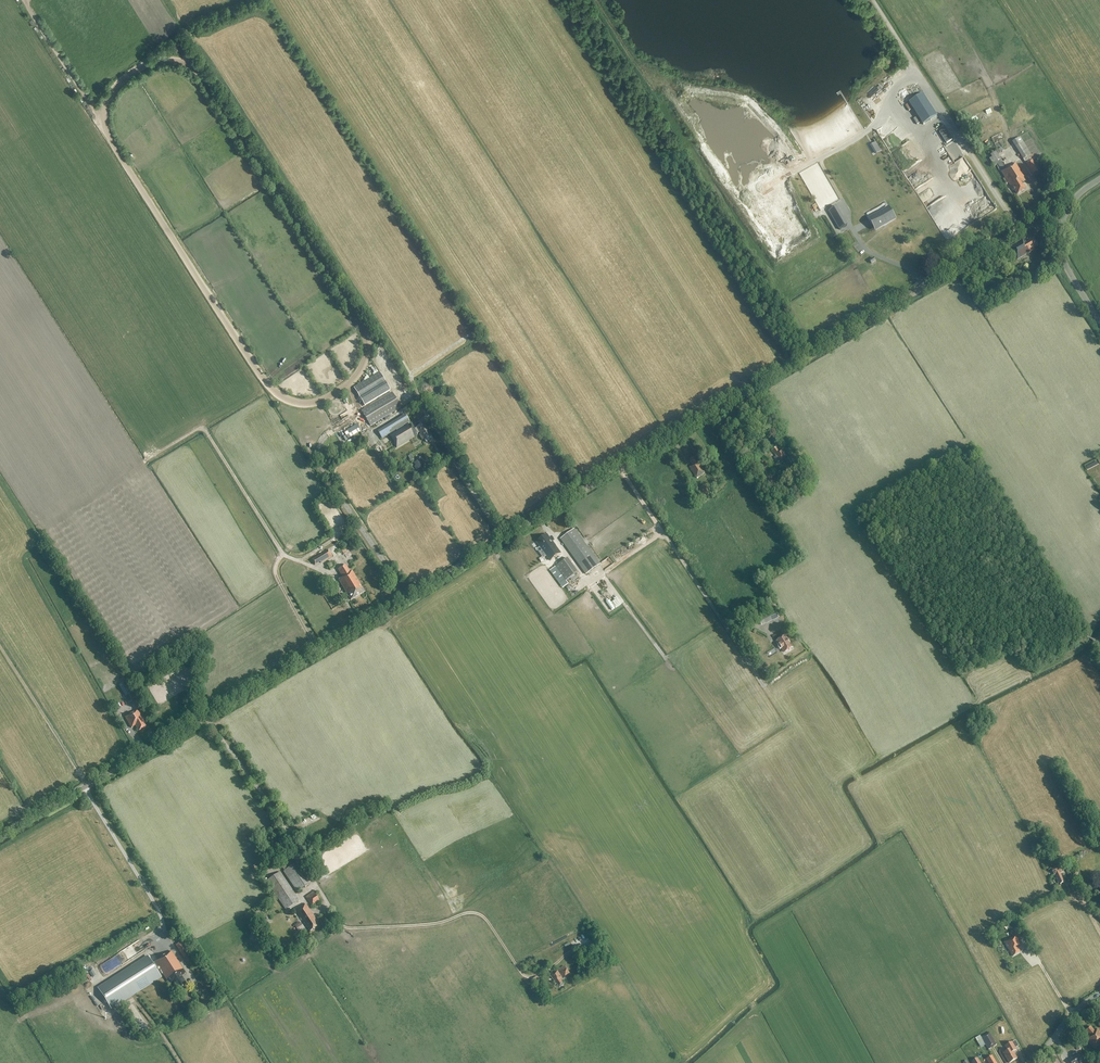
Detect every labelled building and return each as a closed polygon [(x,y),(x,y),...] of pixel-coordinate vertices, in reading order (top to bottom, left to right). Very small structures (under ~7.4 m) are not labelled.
[(1082,36),(1087,44),(1092,42),(1087,33),(1082,36)] [(886,66),(891,72),(894,69),(889,63),(886,66)] [(937,116),(923,94),(909,103),(923,125),(937,116)] [(984,121),(993,117),(990,110),(981,113),(984,121)] [(1019,138),(1012,143),(1023,161),(1030,156),(1019,138)] [(1005,169),(1002,163),(1003,162),(1002,159),(1001,160),(998,155),(1003,151),(1001,148),(990,155),(992,157),(989,159),(994,167),(998,165),(1001,172),(1012,189),(1013,188),(1017,195),(1026,189),(1022,183),(1026,181),(1015,163),(1005,169)] [(1039,170),(1032,159),(1025,164),(1032,175),(1039,170)] [(875,229),(895,218),(886,203),(866,214),(875,229)] [(836,206),(828,211),(840,230),(847,226),(836,206)] [(1011,246),(1013,250),(1012,251),(1017,260),(1035,249),(1034,248),(1038,245),(1034,238),(1024,243),(1022,239),(1011,246)] [(931,239),(914,245),(917,254),(933,249),(931,244),(933,244),(931,239)] [(390,390),(379,372),(354,387),(365,405),(390,390)] [(392,392),(361,411),(370,426),(401,407),(392,392)] [(413,411),(391,422),(389,419),(381,423),(387,434),(417,419),(413,411)] [(420,432),(421,434),(419,435),(422,440),(431,435),(423,423),(416,427),(417,427),(414,429),(410,423),(390,436),(392,439),(391,440),(396,448),(417,435),(417,434),(420,432)] [(354,430),(356,434),(367,429),(365,425),(354,430)] [(777,463),(779,461),(787,456),(782,449),(778,452),(776,448),(772,451),(774,455),(775,454),(776,457),(774,458),(777,463)] [(690,468),(697,478),(705,473),(699,463),(701,462),(697,456),(690,460),(693,465),(690,468)] [(424,468),(420,460),(414,463),(415,466),(414,467),(417,472),(424,468)] [(711,494),(705,485),(699,489),(704,498),(711,494)] [(349,518),(343,507),(339,507),(333,508),(338,505),(334,498),(333,498),(323,503),(332,520),(334,519),(333,517),(339,516),(340,518),(341,518),(343,520),(343,522),(339,524),(340,525),(344,525),(339,528),(339,531),(344,530),(344,528),(344,527),(351,524),(349,521),(349,518)] [(574,529),(560,539),(586,574),(600,564),(574,529)] [(550,537),(542,542),(545,546),(543,547),(553,562),(563,555),(553,539),(552,539),(550,537)] [(332,556),(328,550),(317,557),(321,563),(332,556)] [(567,558),(553,568),(550,571),(562,588),(578,577),(576,574),(578,573),(567,558)] [(350,600),(364,592),(352,571),(350,572),(345,565),(337,570),(342,577),(341,577),(342,578),(338,580),(350,600)] [(329,575),(323,578),(329,587),(334,584),(329,575)] [(337,588),(332,591),(336,598),(336,597),(341,595),(337,588)] [(627,593),(620,599),(625,604),(632,598),(627,593)] [(618,601),(610,605),(614,611),(621,606),(618,601)] [(759,620),(762,626),(772,621),(769,615),(759,620)] [(780,650),(782,649),(784,653),(793,648),(786,636),(777,641),(779,645),(778,646),(780,650)] [(119,685),(129,703),(136,699),(126,681),(119,685)] [(135,726),(138,731),(146,727),(142,720),(143,719),(137,710),(125,717),(131,728),(135,726)] [(322,811),(310,817),(313,822),(324,816),(322,811)] [(297,868),(294,864),(292,861),(282,868),(284,871),(283,872),(297,892),(308,885),(304,879),(309,877),(301,865),(297,868)] [(1060,884),(1064,882),(1059,872),(1062,871),(1059,865),(1051,869),(1058,883),(1059,883),(1060,884)] [(266,881),(286,910),(299,901),(280,872),(266,881)] [(1069,877),(1071,881),(1072,881),(1073,884),(1073,885),(1074,887),(1078,885),(1072,875),(1069,877)] [(306,897),(312,907),(320,902),(313,892),(306,897)] [(295,910),(305,925),(306,925),(310,931),(319,925),(315,919),(315,918),(306,904),(303,906),(302,905),(295,910)] [(254,921),(256,919),(261,925),(269,920),(265,913),(262,908),(250,915),(254,921)] [(580,937),(584,944),(593,938),(589,931),(580,937)] [(159,932),(151,936),(155,946),(163,942),(159,932)] [(1021,944),(1016,936),(1004,942),(1009,950),(1009,949),(1013,956),(1020,952),(1017,947),(1021,944)] [(180,941),(189,954),(192,952),(184,939),(180,941)] [(595,947),(597,945),(594,941),(592,942),(583,947),(586,952),(595,947)] [(176,945),(191,969),(195,966),(180,942),(176,945)] [(187,985),(181,976),(185,973),(171,951),(152,963),(156,968),(158,967),(170,985),(172,983),(178,991),(187,985)] [(108,971),(129,961),(129,959),(133,957),(132,955),(131,955),(129,952),(104,964),(108,971)] [(148,957),(98,989),(111,1008),(161,977),(156,968),(152,963),(148,957)] [(554,981),(553,982),(555,985),(557,984),(560,988),(564,985),(560,980),(570,974),(567,970),(564,966),(553,973),(550,975),(554,981)] [(538,977),(535,979),(531,981),(534,986),(541,982),(538,977)] [(146,1001),(141,994),(136,998),(142,1005),(146,1001)] [(1099,1044),(1099,1032),(1097,1029),(1094,1031),(1090,1027),(1085,1032),(1089,1037),(1086,1039),(1094,1049),(1099,1044)] [(997,1045),(995,1041),(989,1032),(982,1037),(987,1046),(989,1050),(997,1045)] [(1003,1053),(1009,1062),(1010,1062),(1017,1059),(1013,1052),(1017,1050),(1016,1048),(1019,1046),(1016,1041),(1012,1043),(1012,1042),(1005,1046),(1006,1047),(1008,1050),(1003,1053)] [(1083,1061),(1078,1054),(1069,1060),(1071,1062),(1080,1062),(1083,1061)]
